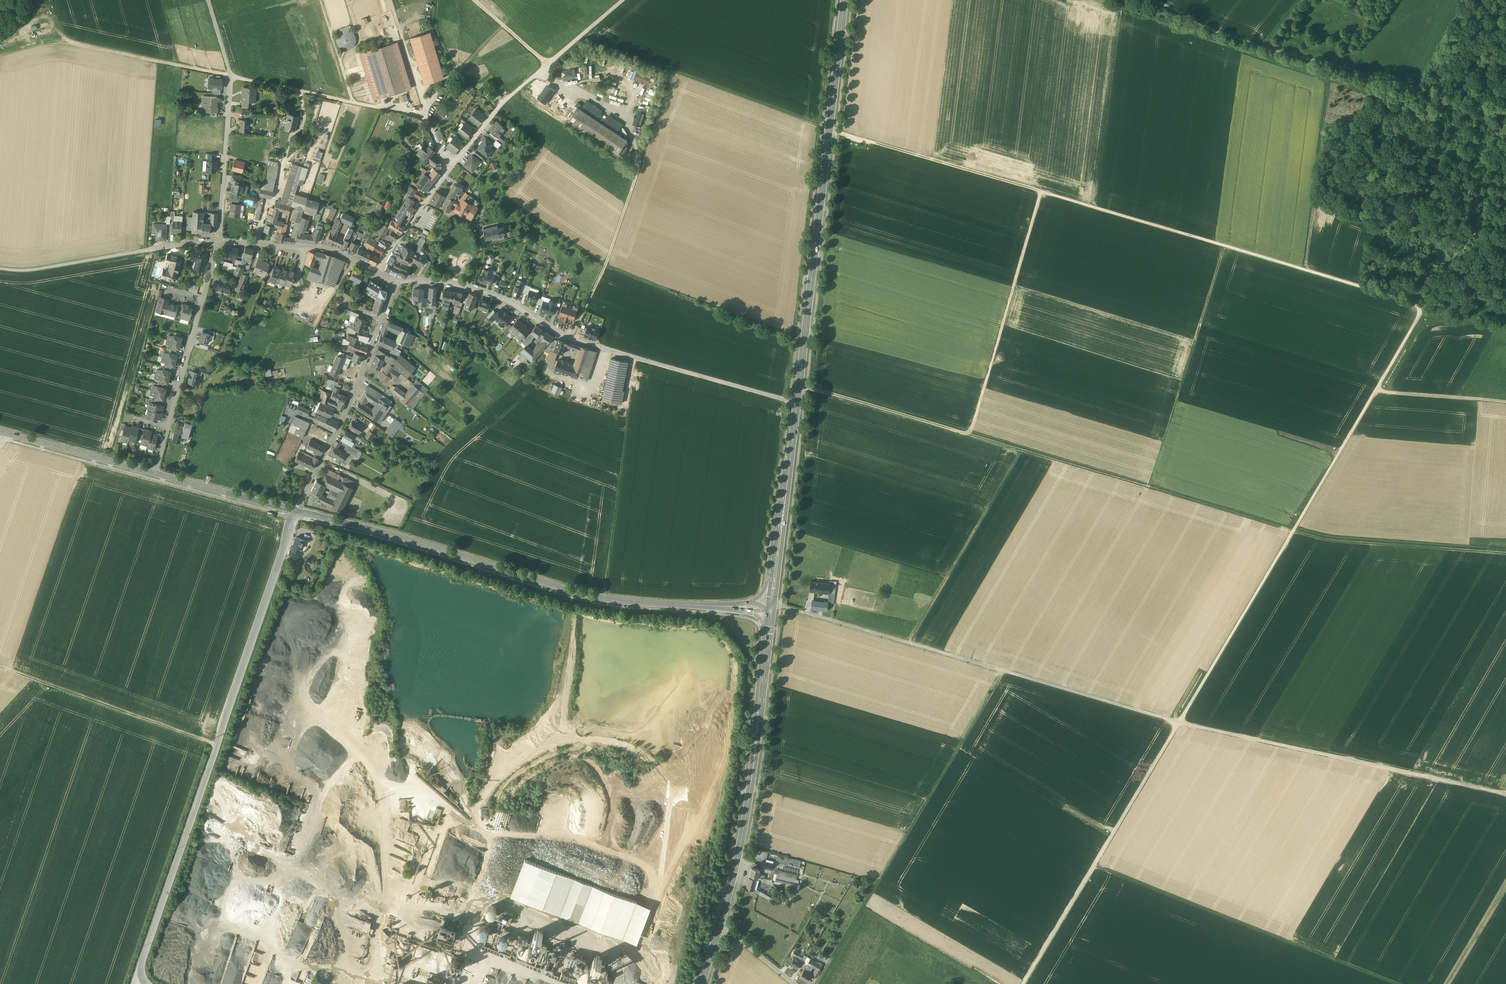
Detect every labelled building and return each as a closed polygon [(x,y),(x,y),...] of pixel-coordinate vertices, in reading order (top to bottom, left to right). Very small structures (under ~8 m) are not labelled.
[(335,40),(336,44),(339,46),(342,48),(345,49),(349,48),(352,47),(354,44),(356,41),(356,38),(356,35),(354,32),(352,29),(349,28),(345,27),(342,28),(338,30),(336,33),(335,36),(335,40)] [(430,33),(411,39),(424,84),(443,78),(430,33)] [(391,44),(361,53),(375,99),(412,88),(398,42),(391,44)] [(612,70),(614,64),(606,61),(605,68),(612,70)] [(569,71),(561,72),(562,79),(574,77),(573,70),(569,71)] [(651,78),(637,73),(635,79),(648,85),(651,78)] [(217,79),(210,78),(209,87),(213,88),(221,88),(222,88),(222,79),(220,79),(217,79)] [(535,94),(539,91),(537,89),(543,85),(537,79),(529,85),(535,94)] [(549,98),(554,90),(548,86),(543,94),(549,98)] [(256,88),(243,87),(242,90),(244,90),(243,95),(243,101),(249,102),(252,102),(253,95),(255,95),(256,88)] [(557,106),(562,95),(559,93),(554,105),(557,106)] [(619,105),(622,98),(608,93),(607,96),(606,95),(604,99),(619,105)] [(216,97),(203,96),(202,102),(205,103),(205,106),(204,112),(211,112),(217,112),(217,107),(216,107),(216,102),(216,97)] [(601,114),(587,105),(584,110),(597,119),(601,114)] [(627,140),(577,107),(568,120),(612,149),(618,153),(619,153),(624,145),(627,140)] [(632,117),(634,108),(627,107),(625,116),(632,117)] [(480,116),(476,112),(474,115),(473,114),(470,117),(478,124),(480,122),(479,121),(482,117),(480,116)] [(644,117),(637,114),(634,124),(640,126),(644,117)] [(298,117),(288,115),(287,120),(286,120),(284,127),(286,127),(290,128),(295,129),(296,125),(298,117)] [(620,127),(607,118),(603,123),(617,132),(620,127)] [(249,120),(240,119),(239,131),(248,132),(249,120)] [(568,120),(566,122),(610,152),(612,149),(568,120)] [(506,128),(497,121),(489,130),(498,137),(506,128)] [(471,130),(464,125),(459,131),(467,137),(469,136),(469,135),(472,131),(471,130)] [(460,144),(453,138),(453,139),(446,147),(454,154),(458,149),(458,148),(461,144),(460,144)] [(493,143),(486,138),(477,148),(488,157),(491,153),(488,150),(493,144),(493,143)] [(427,148),(423,146),(420,150),(423,153),(422,153),(423,153),(420,157),(433,167),(433,166),(435,168),(436,167),(436,168),(441,167),(441,162),(438,162),(438,160),(433,156),(433,155),(432,154),(435,151),(434,150),(435,148),(432,142),(427,148)] [(628,147),(624,145),(619,153),(622,155),(628,147)] [(483,158),(475,152),(473,155),(481,161),(483,158)] [(473,155),(472,154),(464,165),(472,172),(481,161),(473,155)] [(207,160),(206,171),(215,172),(216,161),(215,161),(208,160),(207,160)] [(244,163),(234,160),(232,169),(242,172),(244,163)] [(298,165),(292,164),(288,177),(294,179),(298,165)] [(280,202),(276,201),(274,208),(278,209),(278,210),(288,212),(289,212),(291,205),(291,204),(294,194),(297,184),(299,178),(303,167),(298,165),(294,179),(287,200),(286,204),(280,202)] [(308,168),(303,167),(299,178),(303,180),(304,180),(308,168)] [(277,171),(266,168),(263,178),(275,181),(277,171)] [(431,173),(428,176),(434,181),(440,173),(434,169),(431,173)] [(424,173),(419,179),(420,180),(417,184),(426,191),(434,181),(428,176),(424,173)] [(240,178),(232,176),(231,182),(234,183),(238,184),(240,178)] [(288,177),(280,202),(286,204),(287,200),(294,179),(288,177)] [(275,181),(263,178),(261,188),(273,190),(275,181)] [(238,184),(234,183),(232,188),(232,187),(231,192),(241,194),(243,185),(238,184)] [(463,189),(454,184),(447,197),(454,200),(455,201),(458,203),(460,199),(456,197),(457,193),(458,194),(458,193),(460,194),(463,189)] [(413,187),(409,185),(406,191),(413,195),(416,190),(416,189),(413,187)] [(273,190),(261,188),(259,196),(263,196),(271,198),(273,190)] [(436,191),(434,194),(430,202),(439,206),(442,198),(443,199),(445,196),(436,191)] [(477,201),(466,193),(461,198),(474,205),(476,201),(477,201)] [(307,198),(294,194),(291,204),(291,205),(295,206),(304,209),(307,198)] [(263,196),(259,196),(253,220),(258,221),(262,207),(263,202),(263,196)] [(447,197),(445,196),(443,199),(446,200),(443,204),(442,208),(450,212),(452,209),(452,208),(451,208),(450,207),(454,200),(447,197)] [(406,199),(393,220),(399,224),(405,213),(409,215),(414,208),(410,206),(414,201),(413,200),(408,197),(406,199)] [(304,209),(303,212),(305,212),(314,215),(315,212),(316,213),(319,202),(311,200),(312,199),(311,199),(311,200),(307,198),(304,209)] [(460,199),(458,203),(455,201),(454,203),(457,205),(455,210),(461,214),(462,212),(465,207),(471,210),(473,206),(474,205),(461,198),(460,199)] [(322,203),(319,202),(316,213),(320,214),(321,215),(325,204),(322,203)] [(241,205),(231,203),(229,216),(239,217),(241,205)] [(304,209),(295,206),(291,219),(296,221),(301,222),(302,217),(301,217),(302,214),(303,212),(304,209)] [(471,210),(468,215),(467,217),(471,219),(477,208),(473,206),(471,210)] [(471,210),(465,207),(462,212),(468,215),(471,210)] [(202,212),(193,211),(193,218),(188,217),(187,229),(192,230),(192,233),(201,233),(201,224),(202,224),(202,223),(202,212)] [(354,218),(343,212),(340,219),(342,220),(351,224),(354,218)] [(303,217),(299,227),(298,230),(304,231),(308,219),(303,217)] [(340,219),(337,218),(334,224),(340,226),(342,220),(340,219)] [(275,222),(267,219),(263,231),(271,233),(273,226),(274,226),(275,222)] [(362,222),(357,219),(355,224),(358,225),(354,233),(356,234),(357,231),(362,222)] [(393,220),(392,219),(388,226),(400,234),(404,227),(399,224),(393,220)] [(174,221),(173,221),(172,225),(172,228),(172,233),(177,233),(177,232),(181,232),(182,222),(174,221)] [(288,224),(279,222),(278,227),(277,232),(281,233),(285,234),(288,224)] [(380,225),(373,238),(377,240),(377,241),(378,241),(380,236),(382,232),(382,233),(386,226),(386,225),(382,223),(381,226),(380,225)] [(166,225),(153,224),(153,231),(157,231),(157,240),(165,240),(166,225)] [(202,224),(201,224),(201,233),(205,233),(210,233),(211,225),(211,224),(203,224),(202,224)] [(334,224),(331,232),(330,232),(326,241),(330,243),(330,244),(332,245),(333,244),(340,247),(343,239),(344,238),(336,235),(340,226),(334,224)] [(322,227),(316,225),(315,228),(316,228),(313,235),(312,236),(311,242),(316,243),(317,240),(318,240),(320,233),(322,227)] [(497,226),(494,226),(493,226),(491,227),(491,226),(490,226),(490,227),(488,228),(488,227),(487,227),(487,228),(484,228),(483,228),(486,241),(487,241),(487,240),(490,239),(490,240),(491,240),(490,239),(493,239),(494,239),(493,239),(496,238),(496,239),(497,239),(497,238),(499,237),(500,238),(504,237),(504,234),(505,233),(506,234),(506,233),(507,231),(508,231),(507,230),(507,228),(507,227),(506,228),(504,227),(504,226),(504,227),(502,227),(502,226),(501,226),(501,227),(500,228),(500,226),(499,227),(499,228),(498,228),(497,225),(497,226)] [(299,227),(294,226),(291,238),(288,238),(288,243),(295,243),(295,240),(298,230),(299,227)] [(344,238),(343,239),(344,239),(348,240),(350,235),(352,232),(353,229),(349,228),(344,238)] [(304,231),(298,230),(295,240),(307,242),(309,235),(308,235),(303,234),(304,231)] [(399,235),(392,230),(387,238),(390,240),(392,238),(395,241),(399,235)] [(280,236),(276,235),(274,242),(283,243),(284,238),(285,234),(281,233),(280,236)] [(369,236),(362,248),(366,250),(368,246),(373,238),(369,236)] [(394,261),(389,259),(388,263),(385,269),(389,271),(389,272),(401,277),(401,275),(405,277),(413,262),(418,254),(426,240),(425,239),(420,237),(417,243),(418,244),(414,253),(412,252),(413,250),(403,245),(402,248),(396,261),(398,262),(394,261)] [(373,238),(368,246),(373,249),(377,240),(373,238)] [(348,240),(344,239),(343,239),(339,248),(344,250),(348,240)] [(380,242),(378,241),(377,241),(375,245),(384,249),(386,247),(386,246),(384,245),(380,242)] [(360,246),(352,242),(347,252),(355,256),(355,255),(359,247),(360,246)] [(384,249),(375,245),(371,253),(371,254),(373,255),(376,250),(382,253),(384,249)] [(398,246),(393,252),(396,254),(394,261),(398,262),(396,261),(402,248),(398,246)] [(227,254),(226,257),(236,258),(237,249),(228,247),(227,250),(226,250),(226,254),(227,254)] [(371,253),(359,247),(355,255),(367,261),(371,254),(371,253)] [(253,249),(245,248),(242,261),(241,263),(246,264),(246,262),(251,263),(253,257),(251,257),(253,249)] [(198,251),(198,253),(192,251),(191,252),(190,259),(196,261),(194,269),(203,271),(207,254),(198,251)] [(316,253),(309,251),(304,264),(312,267),(315,257),(316,254),(316,253)] [(393,252),(392,252),(390,255),(386,262),(388,263),(389,259),(394,261),(396,254),(393,252)] [(333,256),(321,253),(319,259),(323,260),(322,261),(331,263),(333,256)] [(175,256),(168,254),(166,261),(171,262),(173,263),(175,256)] [(373,255),(371,254),(367,261),(375,264),(378,257),(373,255)] [(426,258),(418,254),(413,262),(418,264),(417,265),(421,267),(422,265),(425,260),(426,258)] [(181,257),(175,256),(173,263),(171,262),(168,272),(164,270),(162,277),(174,281),(181,257)] [(345,261),(333,256),(331,263),(324,284),(334,287),(342,268),(345,261)] [(269,264),(258,259),(253,272),(258,274),(259,271),(265,273),(268,267),(269,264)] [(232,263),(225,261),(222,268),(230,272),(232,266),(233,264),(232,263)] [(331,263),(322,261),(319,270),(311,267),(307,278),(316,281),(317,282),(324,284),(331,263)] [(236,267),(232,266),(230,272),(240,276),(241,273),(242,271),(243,268),(237,265),(236,267)] [(281,269),(275,266),(269,280),(276,283),(276,281),(281,269)] [(289,270),(282,267),(281,269),(276,281),(283,284),(283,283),(289,270)] [(289,270),(283,283),(290,286),(296,272),(289,269),(289,270)] [(363,274),(354,269),(350,277),(349,277),(359,282),(363,274)] [(492,272),(485,270),(482,281),(492,284),(493,282),(495,275),(491,274),(492,272)] [(242,273),(240,278),(237,284),(236,288),(242,290),(248,276),(242,273)] [(367,276),(363,274),(359,282),(362,284),(365,279),(367,276)] [(369,282),(365,279),(362,284),(360,287),(365,289),(369,282)] [(231,283),(219,280),(218,284),(217,288),(217,290),(228,293),(231,283)] [(372,311),(372,313),(375,314),(379,315),(383,301),(385,302),(388,294),(386,293),(387,290),(380,288),(380,287),(380,286),(370,280),(369,282),(365,289),(376,297),(372,311)] [(516,286),(515,286),(513,294),(520,296),(522,288),(516,286)] [(437,288),(429,287),(428,298),(428,303),(432,304),(433,304),(433,300),(434,300),(435,299),(435,293),(436,293),(437,288)] [(427,298),(424,297),(424,298),(422,297),(423,289),(414,289),(413,298),(414,299),(413,300),(413,302),(414,303),(416,303),(417,303),(420,303),(419,304),(421,305),(426,306),(428,304),(428,303),(428,298),(427,298)] [(453,292),(444,290),(444,292),(442,291),(441,298),(446,299),(445,303),(444,307),(449,308),(451,299),(453,292)] [(530,290),(529,290),(528,294),(526,299),(535,302),(538,293),(530,290)] [(459,292),(459,293),(453,291),(453,292),(451,299),(454,300),(454,302),(458,304),(459,299),(460,300),(460,299),(461,296),(462,293),(459,292)] [(477,296),(470,294),(466,304),(465,307),(472,309),(477,296)] [(160,297),(159,299),(156,310),(164,312),(167,302),(168,299),(160,297)] [(490,302),(481,299),(479,307),(488,310),(490,302)] [(549,303),(544,301),(542,305),(541,310),(552,314),(555,305),(556,302),(550,300),(549,303)] [(178,305),(170,303),(167,314),(175,316),(176,310),(178,305)] [(190,305),(185,303),(184,304),(182,313),(181,318),(189,320),(190,314),(192,308),(189,308),(190,305)] [(564,303),(559,316),(564,318),(564,320),(567,321),(568,319),(573,321),(577,308),(564,303)] [(511,317),(501,309),(497,313),(495,316),(496,317),(501,321),(500,323),(503,326),(511,317)] [(493,310),(487,316),(493,321),(496,317),(495,316),(497,313),(493,310)] [(358,317),(356,316),(356,317),(354,322),(365,327),(367,321),(358,317)] [(387,319),(382,330),(386,332),(388,328),(389,329),(392,323),(390,322),(391,321),(387,319)] [(512,326),(509,330),(510,331),(515,335),(523,324),(518,319),(512,326)] [(365,327),(354,322),(352,328),(356,330),(363,332),(365,327)] [(402,328),(392,323),(389,329),(400,333),(402,329),(402,328)] [(509,324),(504,331),(507,334),(510,331),(509,330),(512,326),(509,324)] [(523,324),(515,335),(520,339),(523,336),(529,329),(523,324)] [(543,330),(536,325),(531,333),(526,338),(523,342),(526,345),(527,345),(530,341),(532,339),(531,339),(535,335),(538,337),(543,330)] [(596,339),(599,329),(588,326),(588,328),(585,335),(585,336),(596,339)] [(584,329),(581,328),(579,333),(585,335),(588,328),(585,327),(584,329)] [(400,333),(396,342),(403,345),(409,347),(412,338),(414,335),(407,331),(405,330),(403,330),(402,329),(400,333)] [(546,332),(543,330),(538,337),(541,340),(546,332)] [(208,334),(202,332),(199,341),(208,343),(210,334),(208,334)] [(554,337),(546,332),(541,340),(542,341),(533,350),(538,355),(543,350),(553,339),(554,337)] [(361,346),(354,344),(356,338),(353,337),(353,336),(348,334),(346,339),(350,340),(347,346),(351,347),(356,349),(359,350),(361,346)] [(384,336),(380,334),(377,342),(381,344),(392,349),(393,347),(395,341),(386,337),(384,336)] [(180,337),(174,335),(174,337),(168,335),(167,339),(180,343),(182,337),(180,337)] [(520,339),(517,342),(520,345),(523,342),(526,338),(523,336),(520,339)] [(567,341),(559,338),(554,350),(554,351),(556,351),(563,354),(565,346),(567,341)] [(180,343),(167,339),(166,344),(171,345),(171,347),(176,348),(179,349),(180,343)] [(543,350),(550,353),(551,349),(554,350),(558,341),(553,339),(543,350)] [(403,345),(396,342),(395,341),(393,347),(400,350),(403,345)] [(467,351),(470,344),(464,341),(460,348),(467,351)] [(581,346),(567,341),(565,346),(579,350),(581,346)] [(533,350),(527,345),(526,345),(521,351),(533,361),(538,355),(533,350)] [(576,361),(585,364),(589,349),(581,346),(579,350),(576,361)] [(554,350),(551,349),(550,353),(547,362),(550,363),(552,364),(556,351),(554,351),(554,350)] [(587,381),(597,352),(589,349),(582,373),(580,372),(578,378),(587,381)] [(175,354),(169,353),(169,354),(163,352),(162,357),(176,361),(177,355),(175,354)] [(355,352),(354,352),(353,356),(351,359),(360,363),(363,355),(355,352)] [(389,358),(380,352),(378,356),(383,359),(388,362),(393,365),(396,360),(390,356),(389,358)] [(378,356),(377,355),(375,354),(371,366),(379,369),(383,359),(378,356)] [(415,367),(404,358),(399,355),(396,360),(393,365),(395,367),(394,368),(399,372),(406,378),(415,367)] [(337,356),(330,373),(337,376),(340,368),(342,363),(345,357),(344,357),(341,356),(337,356)] [(176,361),(162,357),(161,361),(167,363),(166,364),(172,366),(174,366),(176,361)] [(351,359),(345,357),(342,363),(348,365),(349,362),(350,360),(350,361),(351,359)] [(629,361),(611,357),(602,398),(620,402),(629,361)] [(352,369),(347,367),(346,370),(356,374),(357,370),(359,370),(362,363),(360,363),(351,359),(350,361),(350,360),(349,362),(356,365),(354,368),(353,367),(352,369)] [(575,364),(558,359),(556,366),(555,370),(555,371),(578,378),(580,372),(582,373),(585,364),(576,361),(575,364)] [(388,362),(378,376),(386,382),(388,379),(391,374),(395,377),(399,372),(394,368),(395,367),(393,365),(388,362)] [(162,369),(162,371),(157,369),(155,374),(169,377),(171,372),(162,369)] [(199,373),(192,371),(191,374),(190,374),(188,379),(189,379),(188,382),(198,385),(199,381),(201,377),(200,377),(201,374),(201,373),(199,373)] [(169,377),(155,374),(154,378),(159,379),(159,381),(165,382),(167,383),(169,377)] [(338,382),(329,379),(328,383),(329,383),(328,386),(333,388),(334,386),(335,383),(338,384),(338,382)] [(426,388),(416,380),(413,384),(420,390),(423,392),(426,388)] [(413,384),(406,393),(413,399),(415,396),(420,390),(413,384)] [(562,387),(554,384),(551,392),(559,395),(562,387)] [(156,386),(152,385),(151,390),(165,394),(166,389),(162,388),(156,386)] [(339,389),(334,386),(333,388),(332,390),(333,391),(330,397),(337,400),(340,394),(337,392),(339,389)] [(382,395),(368,386),(365,390),(379,399),(380,398),(382,395)] [(405,394),(395,387),(391,391),(408,404),(412,400),(405,394)] [(165,394),(151,390),(150,394),(155,396),(155,397),(162,399),(163,400),(165,394)] [(330,393),(322,390),(321,395),(319,401),(326,404),(327,401),(330,393)] [(379,399),(365,390),(361,398),(366,401),(367,401),(369,399),(376,404),(379,399)] [(420,390),(415,396),(420,400),(425,394),(423,392),(420,390)] [(346,397),(340,394),(337,400),(340,402),(343,403),(346,397)] [(412,400),(408,404),(413,408),(420,400),(415,396),(413,399),(412,400)] [(382,412),(385,414),(391,406),(380,398),(379,399),(376,404),(374,407),(382,412)] [(317,406),(331,412),(333,407),(326,404),(319,401),(318,401),(316,405),(317,406)] [(155,404),(149,402),(147,409),(148,409),(162,412),(163,406),(155,404)] [(372,410),(359,402),(356,407),(368,415),(372,410)] [(309,410),(298,405),(296,411),(307,416),(309,410)] [(331,412),(317,406),(314,412),(316,412),(327,417),(329,414),(330,415),(331,412)] [(382,412),(374,407),(372,410),(368,415),(380,423),(385,414),(382,412)] [(162,412),(148,409),(147,415),(152,417),(161,419),(163,413),(162,412)] [(316,412),(314,417),(314,418),(319,420),(318,423),(323,425),(323,426),(333,431),(335,430),(339,422),(338,422),(339,422),(327,417),(316,412)] [(293,420),(281,414),(279,420),(283,422),(281,426),(286,428),(285,429),(289,431),(293,420)] [(309,423),(295,416),(293,420),(289,431),(303,437),(309,423)] [(402,424),(395,418),(392,423),(399,428),(402,424)] [(358,425),(351,422),(348,428),(349,429),(349,428),(359,434),(363,426),(359,424),(358,425)] [(185,423),(182,433),(179,432),(178,433),(174,432),(172,440),(180,442),(181,437),(188,439),(192,425),(185,423)] [(378,426),(374,423),(370,430),(373,433),(378,426)] [(399,428),(392,423),(389,426),(396,431),(399,428)] [(125,426),(124,430),(121,440),(128,442),(128,440),(131,428),(125,426)] [(139,428),(132,426),(131,428),(128,440),(135,442),(136,436),(139,428)] [(396,431),(389,426),(386,431),(393,436),(396,431)] [(151,431),(145,429),(142,437),(141,444),(147,446),(151,433),(151,431)] [(370,430),(369,430),(365,436),(370,440),(375,434),(373,433),(370,430)] [(353,435),(346,431),(341,440),(351,446),(351,447),(354,442),(353,442),(350,440),(353,435)] [(157,435),(151,433),(147,446),(147,447),(154,449),(156,439),(158,435),(157,435)] [(321,445),(311,439),(307,447),(317,452),(315,455),(319,457),(325,447),(321,445)] [(351,446),(341,440),(339,443),(340,443),(346,447),(349,449),(351,446)] [(336,448),(333,446),(329,452),(337,458),(342,461),(346,454),(342,452),(336,448)] [(349,449),(347,452),(355,457),(358,451),(354,448),(351,447),(351,446),(349,449)] [(311,459),(298,453),(295,460),(305,465),(307,466),(311,459)] [(312,460),(311,459),(307,466),(309,467),(313,469),(319,459),(314,456),(312,460)] [(355,482),(327,469),(325,474),(343,483),(353,487),(355,482)] [(343,483),(325,474),(321,482),(325,484),(324,484),(331,487),(339,491),(343,483)] [(321,482),(316,480),(311,491),(316,493),(319,495),(319,494),(324,484),(325,484),(321,482)] [(334,501),(331,506),(341,511),(353,487),(343,483),(339,491),(334,501)] [(339,491),(331,487),(326,498),(334,501),(339,491)] [(326,498),(319,494),(319,495),(316,493),(314,498),(323,502),(331,506),(334,501),(326,498)] [(305,540),(296,537),(295,540),(294,540),(293,542),(294,542),(293,545),(302,548),(305,540)] [(300,554),(289,550),(288,555),(294,557),(299,558),(300,554)] [(830,584),(817,582),(816,591),(829,593),(830,584)] [(813,600),(812,600),(811,608),(827,611),(828,602),(813,600)] [(433,815),(439,817),(441,811),(435,809),(433,815)] [(799,866),(801,860),(794,858),(792,865),(799,866)] [(525,860),(511,896),(578,922),(592,886),(525,860)] [(760,869),(751,867),(749,876),(754,877),(754,875),(759,876),(759,873),(760,869)] [(797,875),(772,869),(771,872),(774,873),(796,878),(797,875)] [(753,878),(749,877),(746,886),(755,891),(757,889),(751,886),(753,878)] [(637,903),(592,886),(578,922),(623,939),(637,903)] [(648,894),(649,905),(665,904),(664,889),(659,889),(660,894),(648,894)] [(770,897),(757,889),(755,891),(771,901),(773,898),(771,896),(770,897)] [(514,915),(499,910),(495,921),(509,926),(514,915)] [(455,923),(445,919),(441,918),(439,924),(453,929),(454,926),(455,923)] [(481,922),(477,935),(474,942),(478,948),(565,983),(566,982),(572,983),(607,983),(610,974),(605,971),(600,969),(593,967),(585,964),(585,963),(570,958),(565,956),(540,945),(539,944),(532,941),(518,936),(511,955),(505,953),(512,934),(481,922)] [(453,929),(439,924),(436,935),(434,934),(432,940),(453,947),(458,931),(453,929)] [(542,937),(535,934),(532,941),(539,944),(542,937)] [(583,945),(577,943),(575,949),(574,949),(571,954),(572,954),(570,958),(585,963),(586,960),(588,954),(581,952),(583,945)] [(801,961),(794,956),(796,954),(793,952),(790,957),(793,959),(790,964),(797,968),(801,961),(802,961),(801,961)] [(598,964),(595,962),(593,967),(600,969),(601,965),(603,966),(605,961),(600,959),(598,964)] [(817,963),(810,959),(808,963),(811,965),(815,967),(818,962),(817,963)] [(458,963),(451,960),(449,966),(456,969),(458,963)] [(807,971),(804,969),(799,976),(808,981),(812,974),(807,971)]
